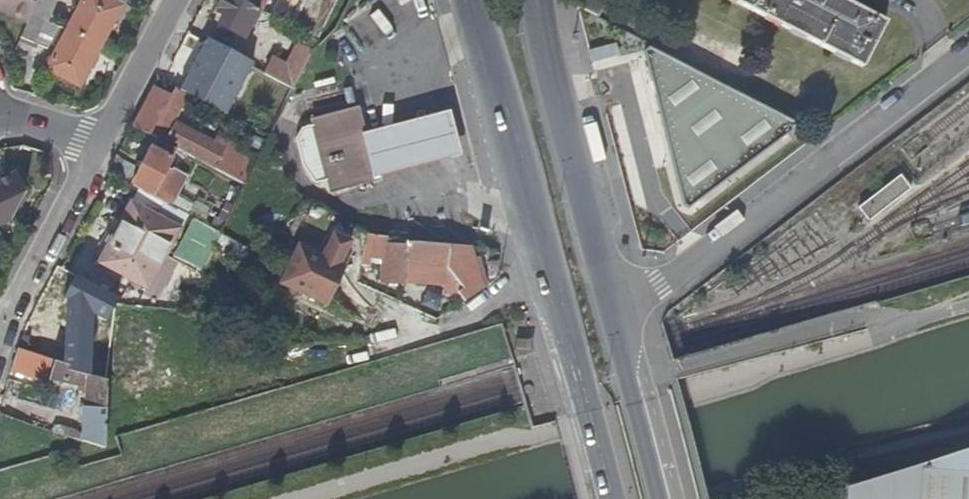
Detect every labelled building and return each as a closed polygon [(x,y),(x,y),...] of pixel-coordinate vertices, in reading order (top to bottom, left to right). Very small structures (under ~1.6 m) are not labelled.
[(9,11),(7,15),(27,23),(30,14),(36,0),(0,0),(0,7),(9,11)] [(30,14),(47,21),(55,0),(36,0),(30,14)] [(66,29),(102,44),(124,0),(81,0),(66,29)] [(244,37),(257,11),(263,0),(222,0),(216,12),(222,16),(219,23),(218,24),(244,37)] [(289,29),(315,42),(336,0),(303,0),(289,29)] [(576,8),(596,18),(605,1),(602,0),(580,0),(576,8)] [(861,67),(883,23),(846,3),(847,0),(731,0),(861,67)] [(0,7),(0,12),(7,15),(9,11),(0,7)] [(222,16),(216,12),(212,19),(219,23),(222,16)] [(47,49),(56,25),(47,21),(30,14),(27,23),(20,38),(47,49)] [(79,87),(102,44),(66,29),(46,68),(79,87)] [(206,38),(184,80),(178,91),(190,98),(225,116),(252,63),(206,38)] [(615,42),(586,50),(590,65),(619,57),(615,42)] [(263,75),(291,90),(309,53),(295,45),(285,66),(271,58),(263,75)] [(11,46),(0,51),(3,56),(4,57),(14,52),(11,46)] [(792,123),(645,48),(641,51),(683,206),(688,209),(792,130),(792,123)] [(171,97),(152,87),(131,127),(149,137),(171,97)] [(167,134),(175,122),(179,116),(181,117),(184,112),(182,111),(190,98),(178,91),(174,89),(171,97),(149,137),(155,140),(161,144),(167,134)] [(365,133),(358,107),(309,121),(311,128),(299,131),(295,141),(301,169),(313,184),(325,181),(328,194),(378,181),(365,133)] [(365,133),(378,181),(422,170),(463,159),(450,111),(410,121),(365,133)] [(225,147),(175,122),(167,134),(176,140),(172,149),(174,151),(242,187),(252,166),(257,156),(229,141),(225,147)] [(167,134),(161,144),(172,149),(176,140),(167,134)] [(155,140),(142,165),(139,169),(134,167),(115,156),(106,174),(187,216),(203,186),(166,167),(174,151),(172,149),(161,144),(155,140)] [(0,191),(0,230),(15,223),(28,195),(18,175),(0,184),(0,190),(0,191)] [(869,223),(912,190),(901,175),(858,208),(869,223)] [(129,204),(97,264),(145,289),(177,230),(129,204)] [(298,245),(279,284),(327,306),(352,252),(347,250),(351,241),(333,233),(323,256),(298,245)] [(248,267),(255,253),(220,234),(213,248),(248,267)] [(379,249),(379,242),(367,241),(367,249),(379,249)] [(432,268),(462,270),(464,249),(403,245),(381,244),(378,284),(402,285),(403,266),(417,267),(416,280),(431,281),(432,268)] [(457,282),(462,270),(432,268),(431,281),(457,282)] [(62,298),(106,320),(113,307),(117,298),(73,276),(62,298)] [(96,343),(95,365),(105,366),(106,343),(96,343)] [(57,381),(76,385),(84,387),(84,393),(82,434),(81,441),(103,449),(105,381),(81,374),(67,370),(68,366),(66,365),(17,350),(10,371),(51,384),(57,381)] [(81,374),(83,365),(84,361),(69,355),(66,365),(68,366),(67,370),(81,374)] [(83,365),(81,374),(105,381),(105,366),(95,365),(94,368),(83,365)] [(44,408),(61,411),(64,394),(47,391),(44,408)] [(81,441),(82,434),(50,422),(48,431),(81,441)] [(921,467),(919,498),(968,498),(968,452),(921,467)] [(841,498),(919,498),(921,467),(841,491),(841,498)]
